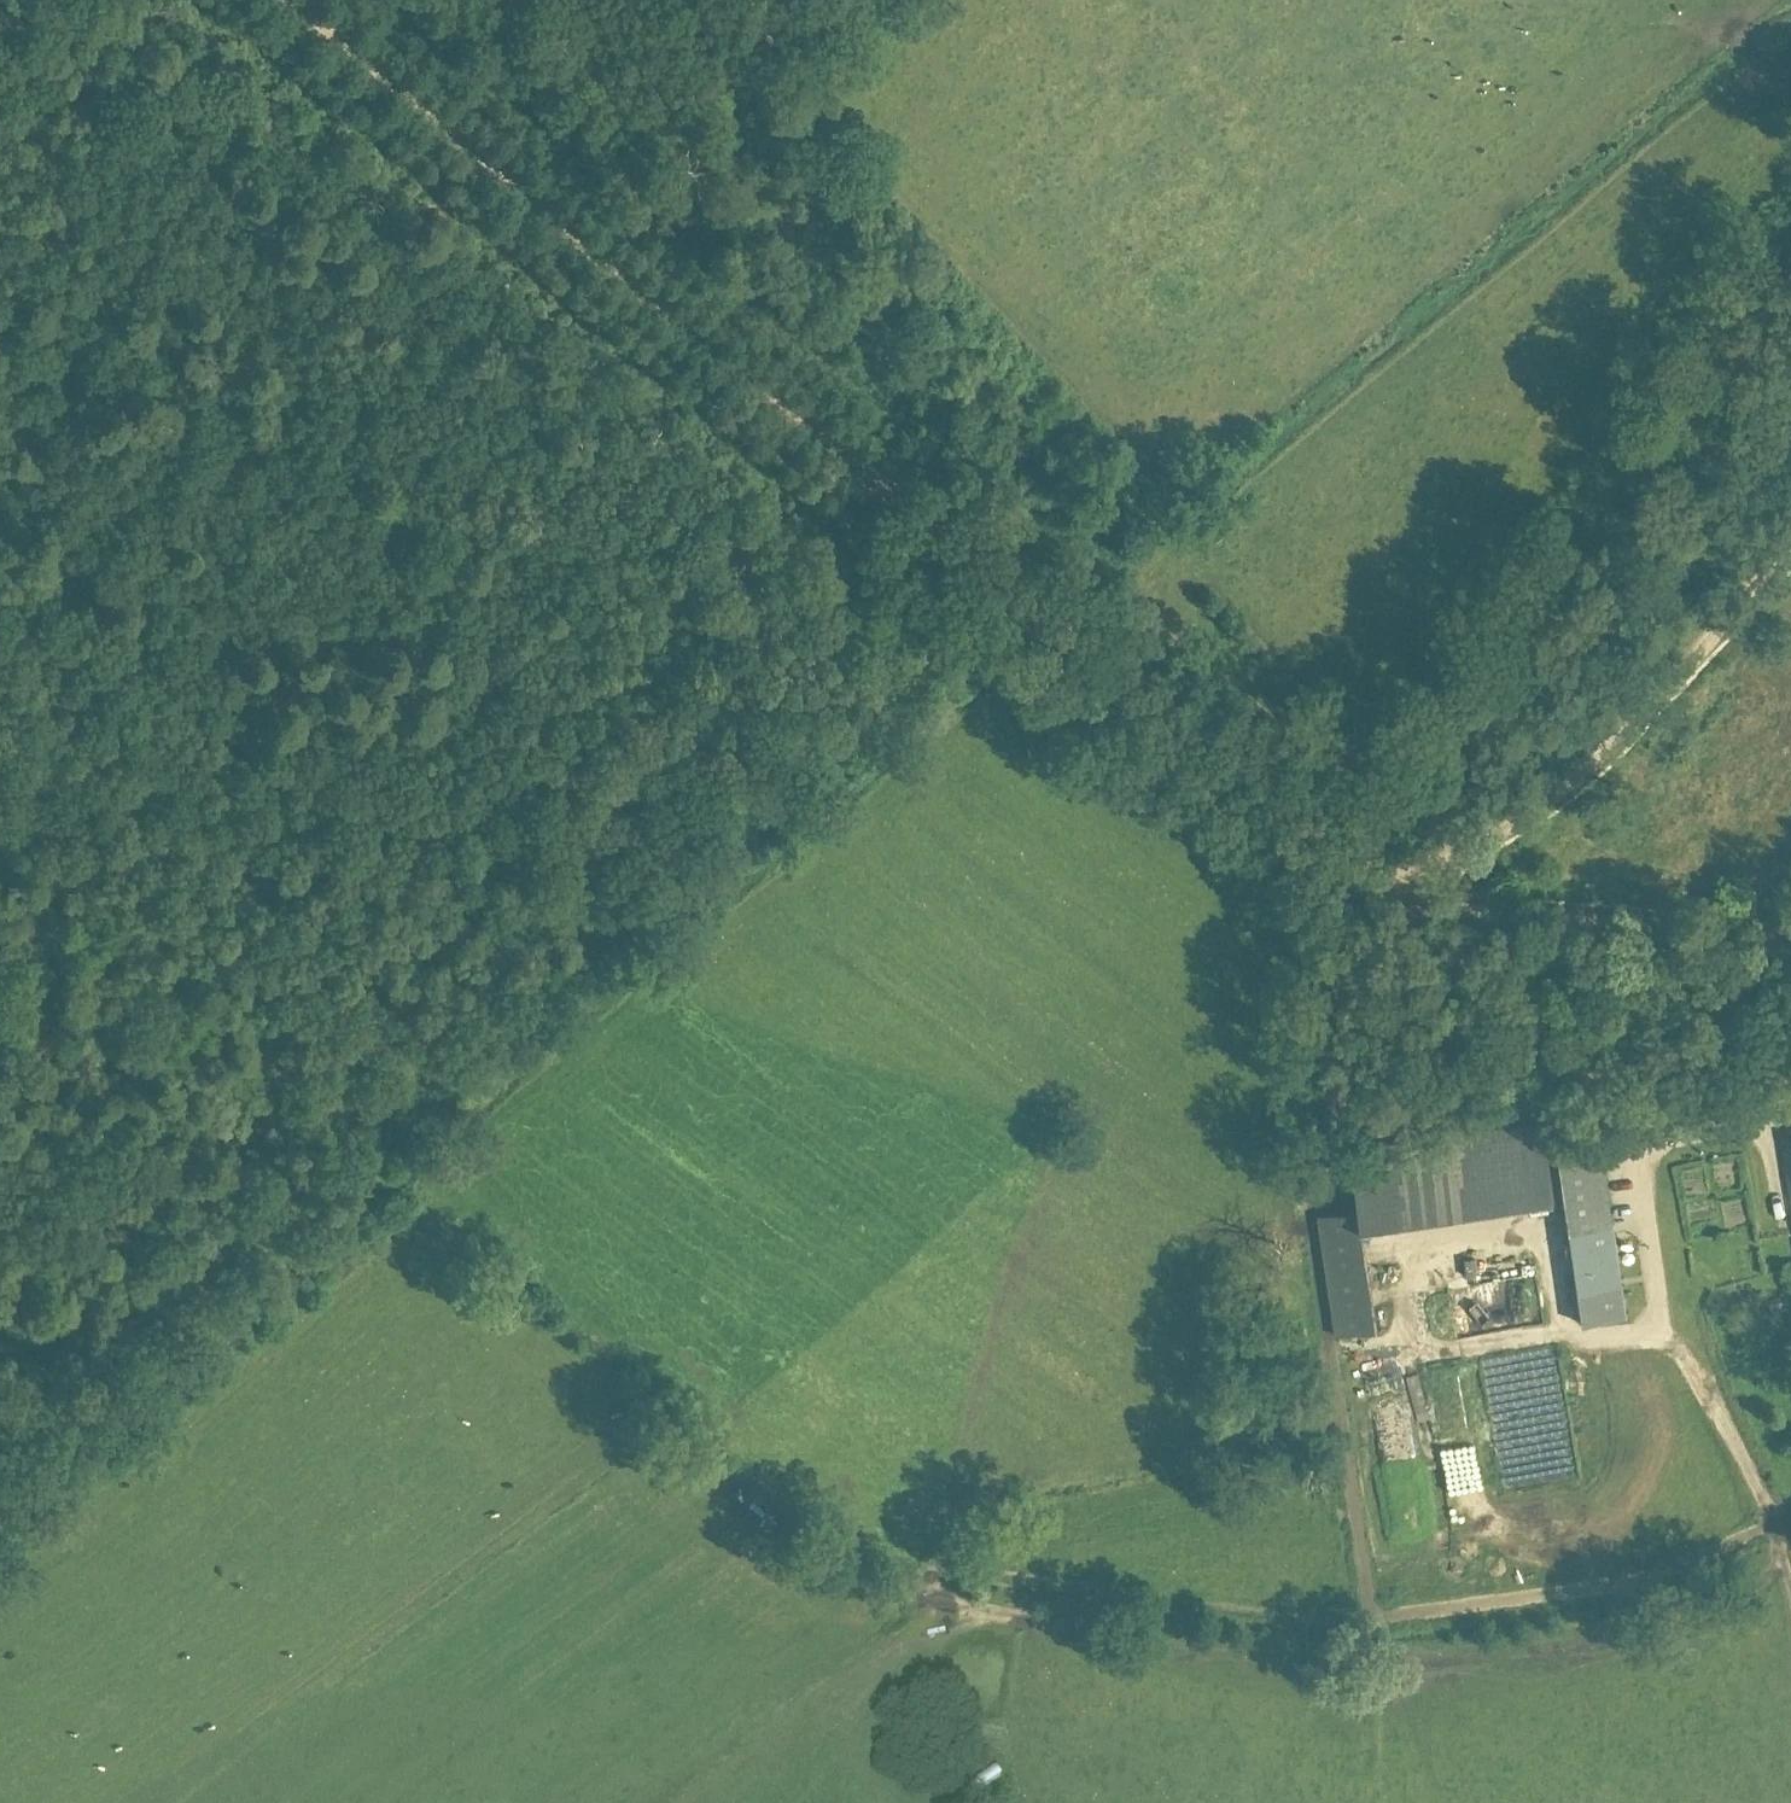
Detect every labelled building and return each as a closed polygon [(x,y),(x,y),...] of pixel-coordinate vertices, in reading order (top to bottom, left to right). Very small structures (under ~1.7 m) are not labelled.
[(1554,1202),(1549,1164),(1543,1124),(1510,1128),(1522,1206),(1554,1202)] [(1780,1134),(1790,1193),(1790,1132),(1780,1134)] [(1558,1159),(1582,1326),(1625,1319),(1601,1153),(1558,1159)] [(1449,1448),(1455,1467),(1480,1459),(1473,1440),(1449,1448)]
